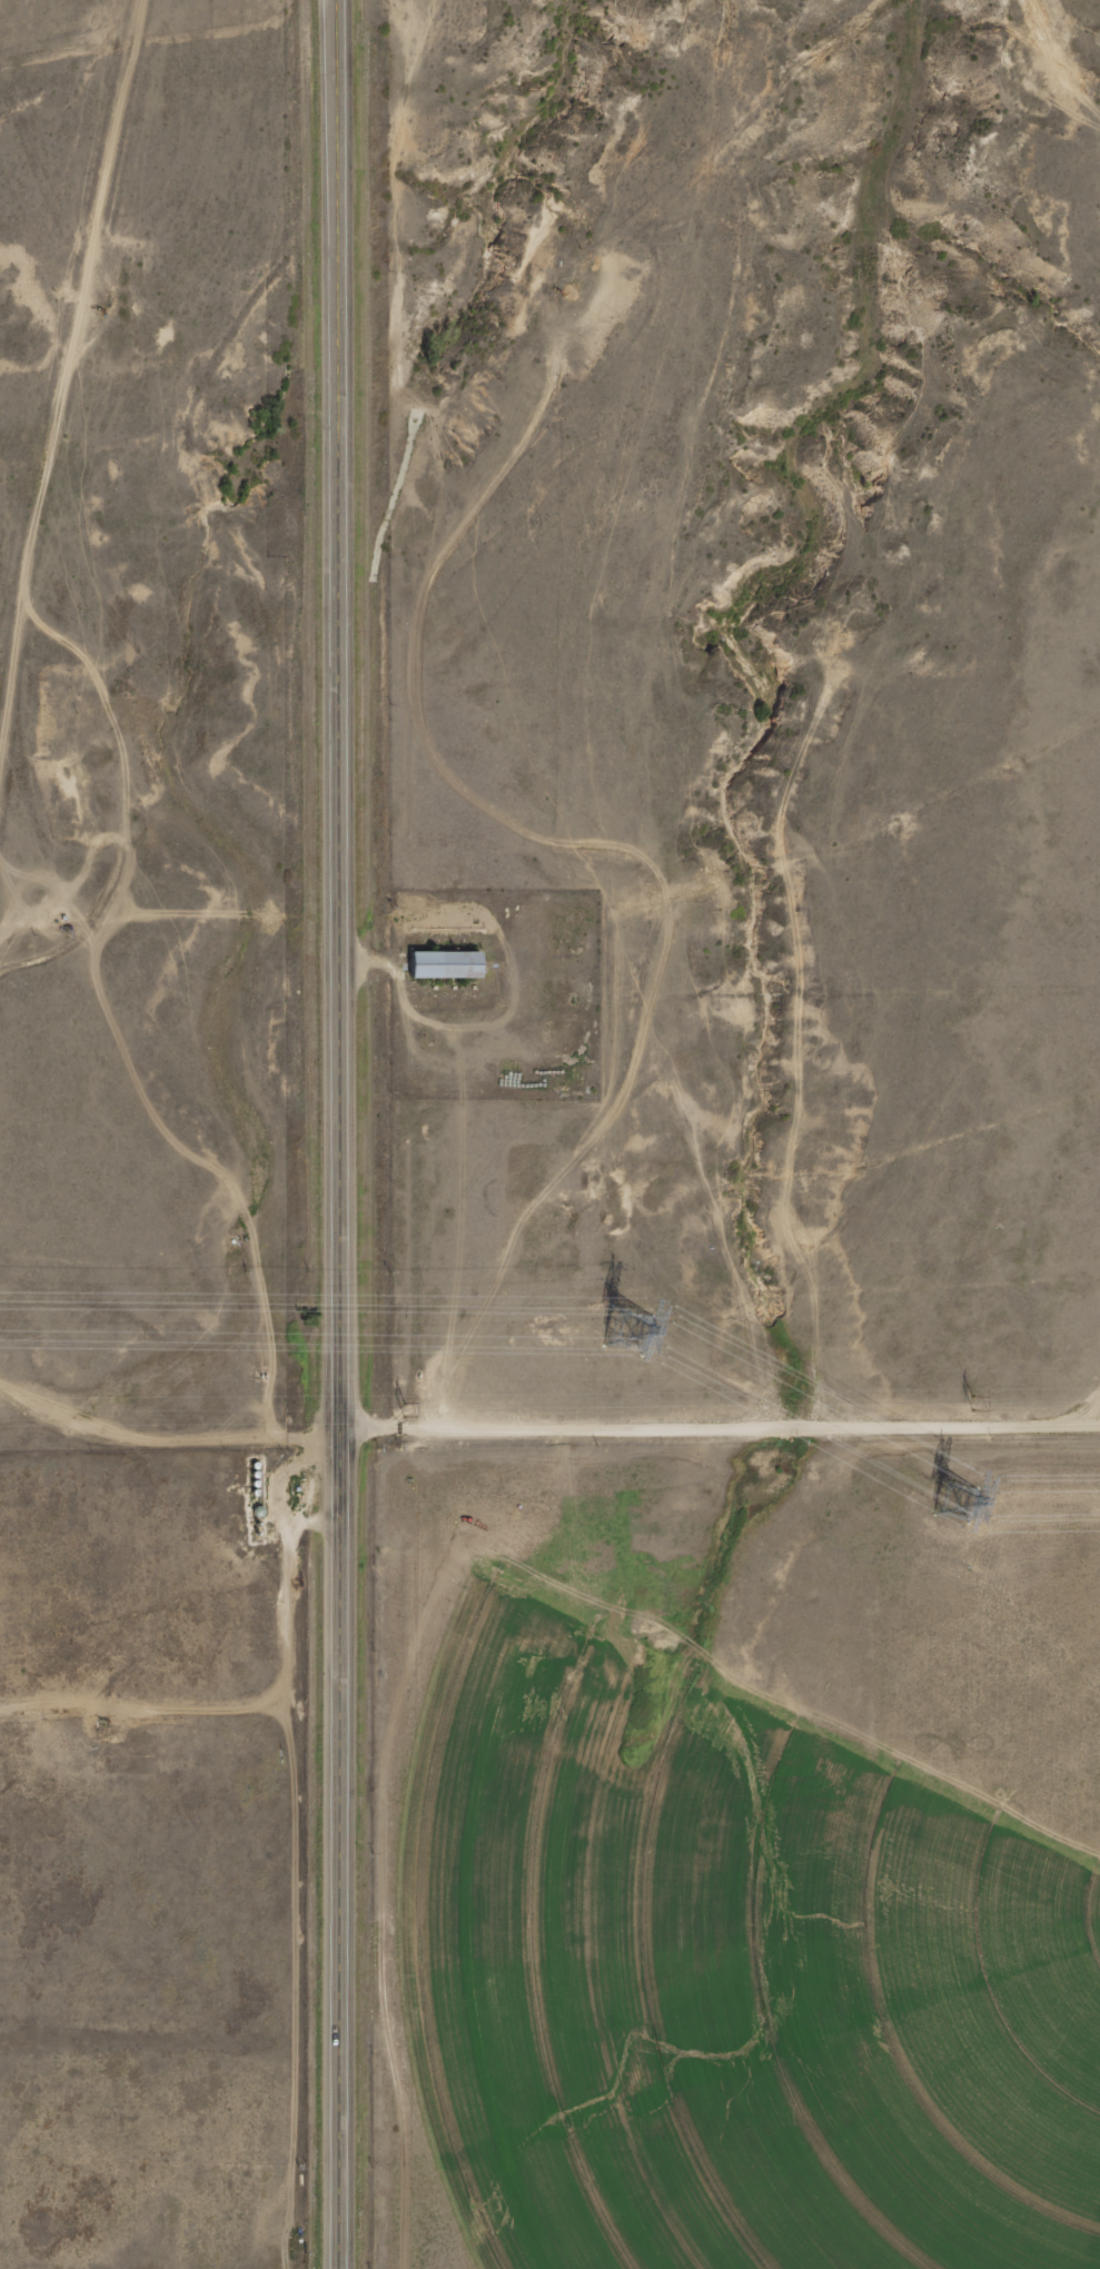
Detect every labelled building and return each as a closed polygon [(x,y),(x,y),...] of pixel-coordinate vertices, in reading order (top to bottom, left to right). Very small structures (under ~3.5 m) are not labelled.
[(487,953),(415,953),(415,979),(487,979),(487,953)]
